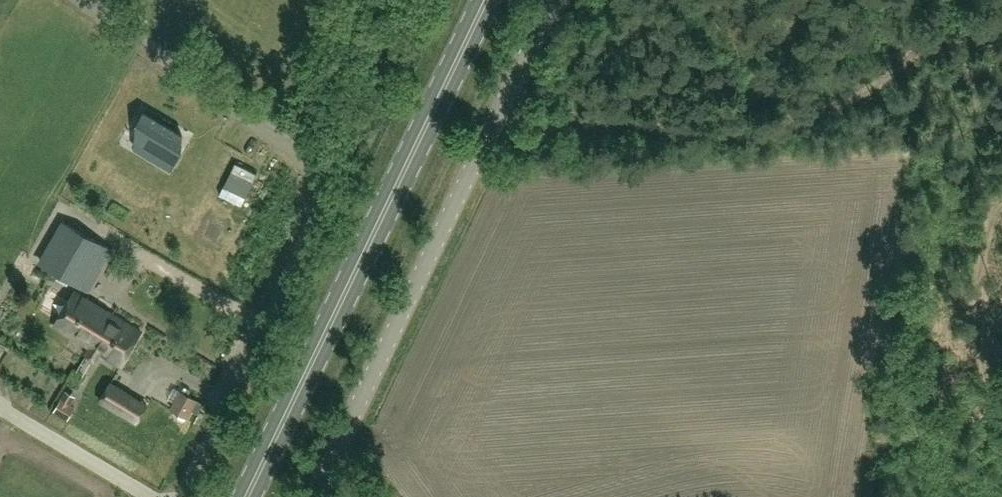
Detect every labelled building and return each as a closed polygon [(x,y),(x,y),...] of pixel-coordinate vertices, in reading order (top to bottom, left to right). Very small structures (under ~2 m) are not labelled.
[(14,81),(3,75),(0,80),(0,105),(14,81)] [(136,140),(173,161),(181,146),(175,141),(181,130),(146,110),(139,123),(144,127),(136,140)] [(4,157),(9,130),(0,128),(0,156),(4,157)] [(235,240),(279,151),(261,142),(252,160),(235,152),(200,223),(235,240)] [(66,223),(43,264),(89,291),(113,250),(66,223)] [(55,325),(90,347),(111,313),(75,291),(55,325)] [(90,347),(85,354),(95,360),(99,353),(121,366),(142,332),(111,313),(90,347)] [(125,414),(135,397),(111,384),(101,400),(125,414)] [(53,410),(68,419),(76,407),(71,404),(75,396),(66,390),(53,410)] [(203,403),(196,400),(197,400),(181,391),(172,409),(187,417),(191,410),(198,414),(203,403)]
